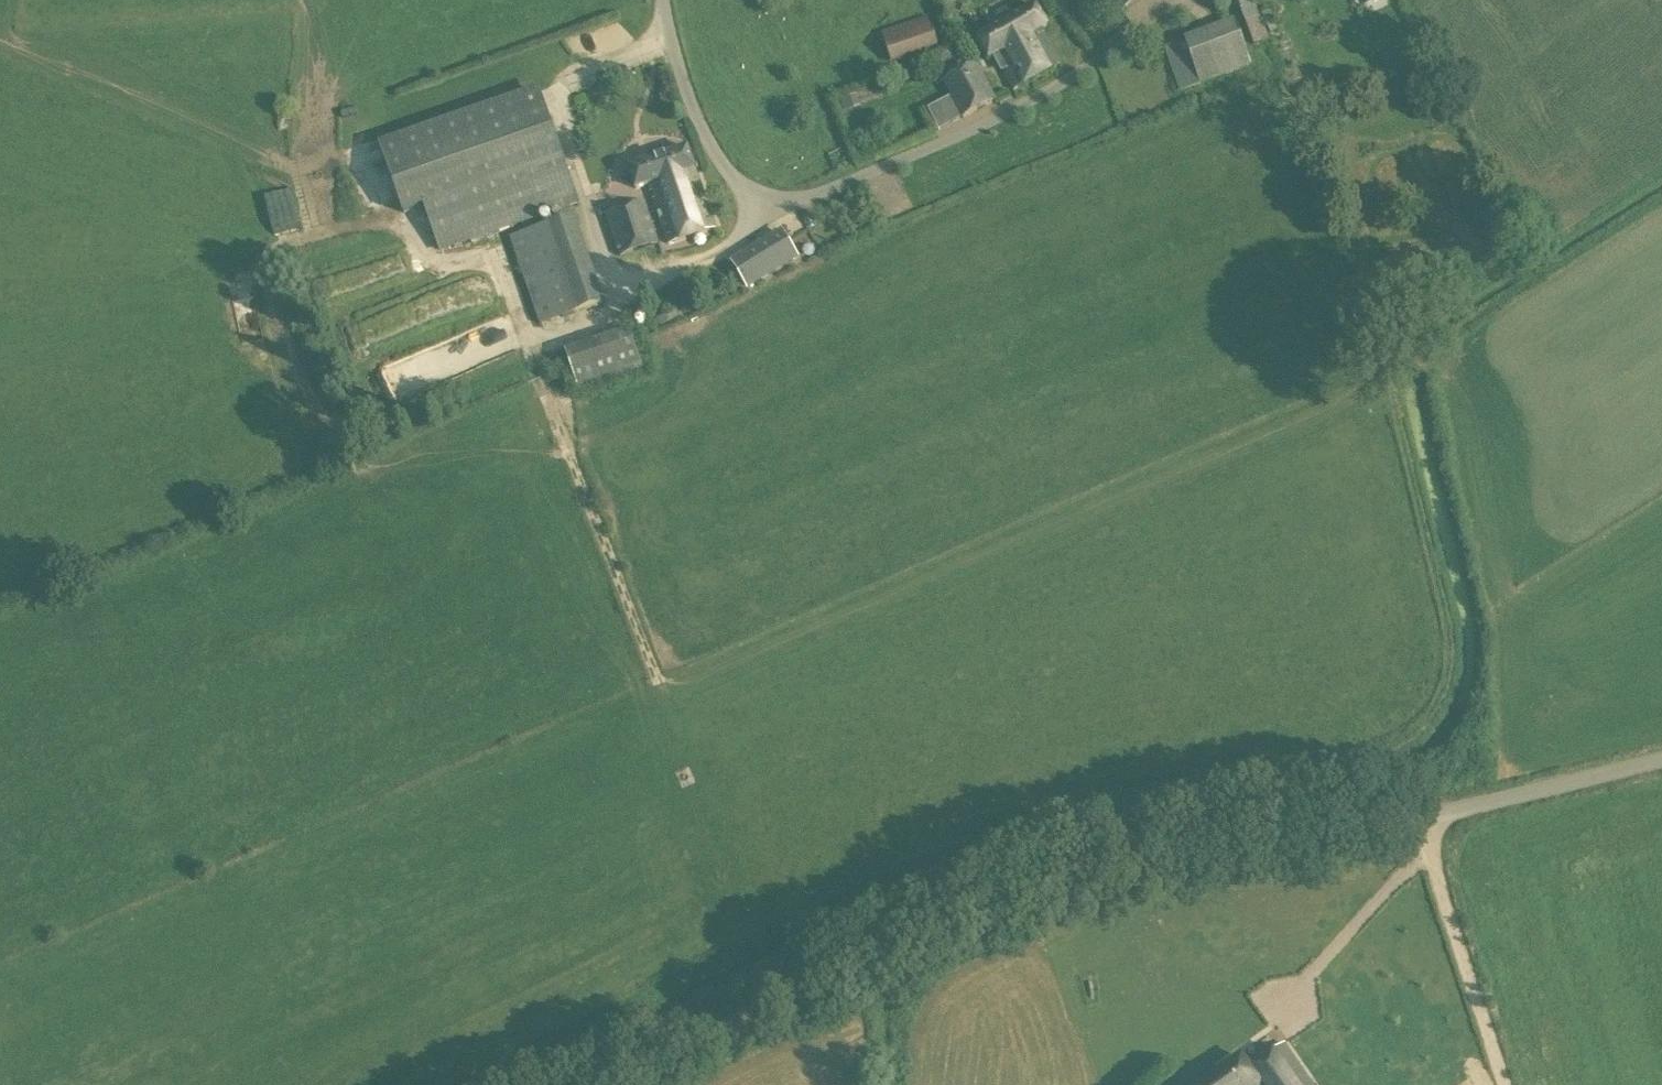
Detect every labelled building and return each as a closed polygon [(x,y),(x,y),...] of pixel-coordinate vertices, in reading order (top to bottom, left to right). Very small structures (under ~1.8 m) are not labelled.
[(1133,0),(1109,0),(1120,12),(1133,0)] [(1256,4),(1233,13),(1245,44),(1268,35),(1256,4)] [(1012,89),(1059,63),(1040,28),(1046,25),(1035,5),(977,36),(988,57),(993,54),(1012,89)] [(927,16),(881,32),(892,63),(925,52),(924,50),(938,45),(927,16)] [(1163,48),(1178,90),(1266,60),(1260,43),(1245,48),(1235,22),(1163,48)] [(956,67),(924,83),(947,126),(978,110),(956,67)] [(440,248),(575,201),(538,89),(380,143),(404,214),(425,207),(440,248)] [(688,147),(629,167),(641,202),(645,201),(655,229),(661,227),(667,244),(716,228),(688,147)] [(606,214),(620,256),(659,243),(655,229),(645,201),(641,202),(606,214)] [(510,237),(540,325),(605,302),(575,214),(510,237)] [(768,245),(730,269),(741,288),(797,255),(787,235),(768,245)] [(578,388),(643,365),(628,325),(564,348),(578,388)] [(1201,1084),(1312,1084),(1283,1044),(1248,1068),(1241,1057),(1201,1084)]
